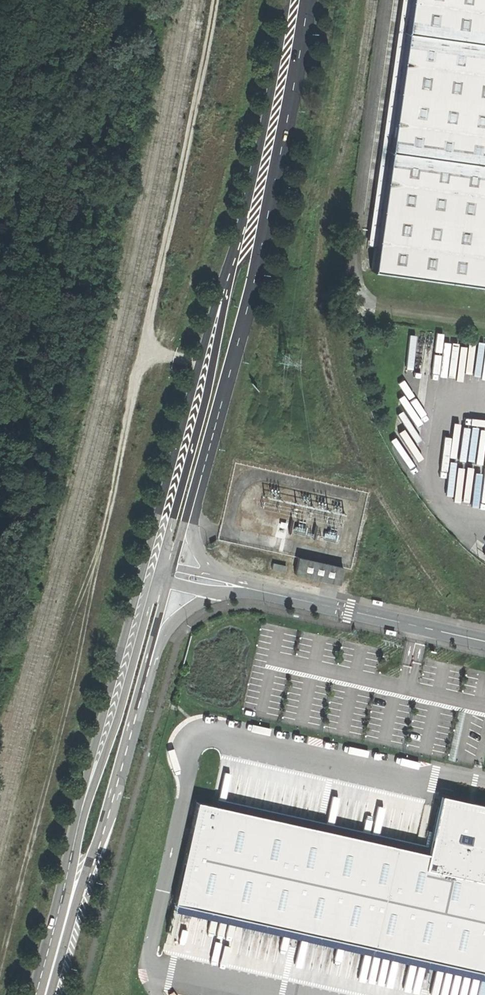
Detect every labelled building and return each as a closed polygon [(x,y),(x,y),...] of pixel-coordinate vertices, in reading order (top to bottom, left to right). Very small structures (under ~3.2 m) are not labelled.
[(484,283),(484,0),(407,0),(370,267),(484,283)] [(296,574),(339,583),(342,567),(299,558),(296,574)] [(171,910),(484,980),(484,805),(469,801),(440,795),(432,831),(426,830),(423,844),(216,798),(214,805),(196,801),(171,910)]
